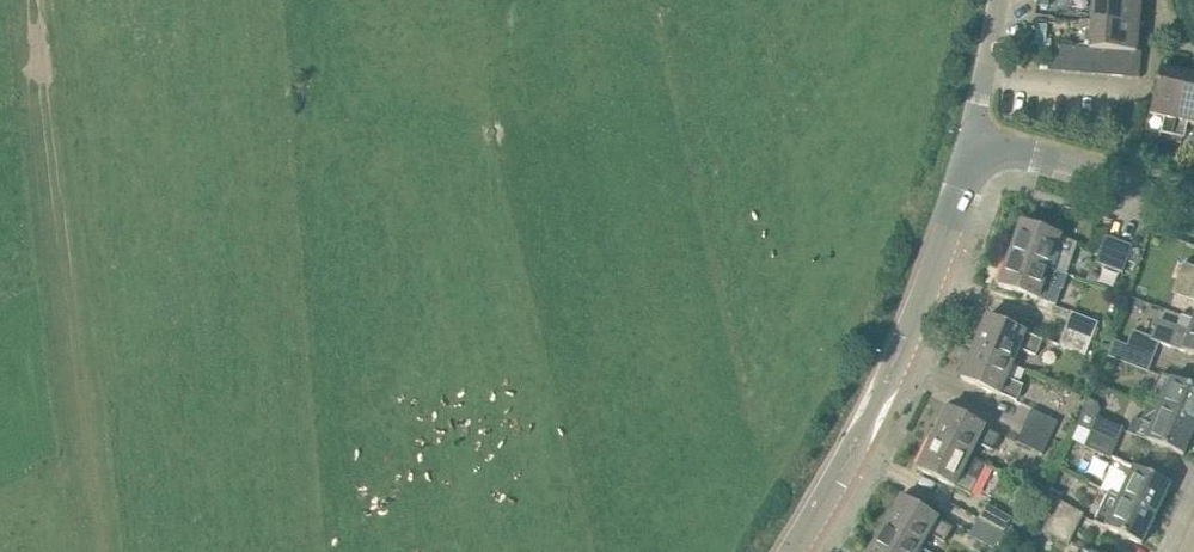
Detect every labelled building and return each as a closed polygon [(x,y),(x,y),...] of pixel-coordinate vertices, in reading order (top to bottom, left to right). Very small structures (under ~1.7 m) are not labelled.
[(1141,0),(1138,0),(1093,0),(1092,22),(1144,27),(1145,17),(1139,17),(1141,0)] [(1037,48),(1051,49),(1051,44),(1051,41),(1046,41),(1047,21),(1037,20),(1035,48),(1037,48)] [(1143,36),(1144,27),(1092,22),(1089,47),(1097,48),(1112,49),(1126,50),(1136,51),(1138,35),(1143,36)] [(1065,72),(1067,45),(1051,44),(1049,70),(1065,72)] [(1079,73),(1082,47),(1067,45),(1065,72),(1079,73)] [(1089,47),(1082,47),(1079,73),(1095,74),(1097,48),(1089,47)] [(1109,76),(1112,49),(1097,48),(1095,74),(1109,76)] [(1124,77),(1126,50),(1112,49),(1109,76),(1124,77)] [(1142,52),(1136,51),(1126,50),(1124,77),(1140,78),(1142,52)] [(1151,113),(1151,115),(1165,118),(1158,147),(1170,149),(1173,136),(1186,79),(1187,75),(1186,74),(1185,79),(1179,78),(1180,73),(1161,69),(1151,112),(1151,113)] [(1193,76),(1192,81),(1186,79),(1173,136),(1184,138),(1188,123),(1193,124),(1193,76)] [(1061,237),(1057,236),(1021,223),(1010,255),(1049,268),(1055,253),(1071,259),(1077,243),(1061,237)] [(1096,263),(1123,273),(1133,245),(1106,236),(1096,263)] [(1044,284),(1049,268),(1010,255),(999,286),(1055,306),(1061,289),(1044,284)] [(1178,278),(1193,284),(1193,267),(1183,263),(1178,278)] [(1092,338),(1098,322),(1071,312),(1065,328),(1092,338)] [(1158,345),(1193,356),(1193,319),(1182,315),(1177,326),(1157,319),(1151,337),(1133,330),(1127,346),(1154,356),(1158,345)] [(974,347),(1013,364),(1019,348),(1035,355),(1042,339),(987,317),(974,347)] [(1085,356),(1092,338),(1065,328),(1058,346),(1085,356)] [(1114,341),(1108,357),(1148,372),(1154,356),(1127,346),(1114,341)] [(1006,379),(1013,364),(974,347),(961,378),(1017,402),(1023,386),(1006,379)] [(1160,375),(1147,406),(1158,410),(1193,425),(1193,388),(1160,375)] [(1193,431),(1193,425),(1158,410),(1147,406),(1141,420),(1133,418),(1127,433),(1135,436),(1135,437),(1183,456),(1193,431)] [(933,438),(970,456),(977,443),(993,451),(1000,436),(947,409),(933,438)] [(1051,438),(1058,422),(1032,410),(1024,425),(1051,438)] [(1089,432),(1117,444),(1124,428),(1096,415),(1089,432)] [(1043,455),(1051,438),(1024,425),(1016,442),(1043,455)] [(1110,459),(1117,444),(1089,432),(1082,447),(1110,459)] [(970,457),(970,456),(933,438),(917,469),(970,496),(978,480),(979,480),(986,465),(970,457)] [(1156,515),(1171,485),(1116,460),(1110,473),(1109,472),(1101,489),(1109,492),(1120,498),(1156,515)] [(1049,488),(1039,509),(1051,516),(1077,529),(1084,514),(1058,501),(1062,494),(1049,488)] [(1142,545),(1156,515),(1120,498),(1109,492),(1102,508),(1095,523),(1142,545)] [(885,527),(921,547),(929,533),(945,542),(953,528),(902,498),(885,527)] [(1003,533),(1011,517),(985,504),(977,519),(1003,533)] [(1069,544),(1077,529),(1051,516),(1043,531),(1069,544)] [(977,519),(969,535),(994,549),(1003,533),(977,519)] [(921,547),(885,527),(870,551),(928,551),(921,548),(921,547)]
